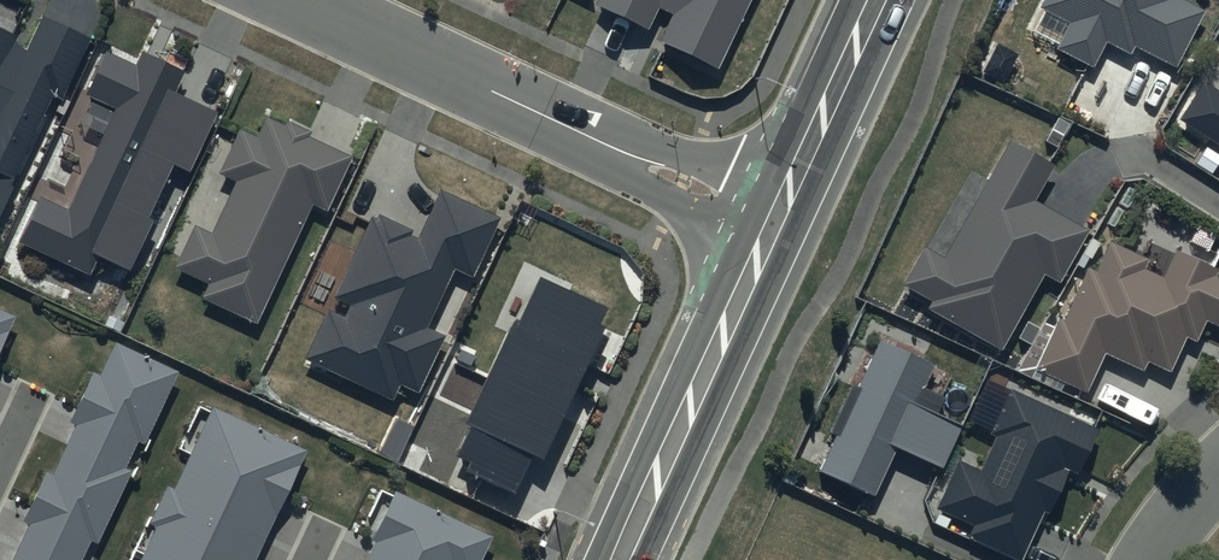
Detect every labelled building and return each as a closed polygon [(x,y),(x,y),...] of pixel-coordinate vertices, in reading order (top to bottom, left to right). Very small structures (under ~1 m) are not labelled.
[(753,0),(598,0),(596,4),(648,28),(658,5),(676,14),(662,43),(719,70),(753,0)] [(1041,7),(1071,23),(1059,48),(1093,65),(1106,41),(1132,54),(1136,45),(1175,65),(1203,11),(1182,0),(1045,0),(1041,7)] [(12,190),(9,189),(51,98),(61,103),(91,38),(41,15),(25,50),(14,45),(17,37),(0,29),(0,215),(12,190)] [(185,71),(141,51),(135,63),(107,51),(86,96),(116,110),(69,210),(42,198),(23,240),(90,271),(98,254),(130,269),(153,221),(148,218),(173,163),(191,172),(218,113),(175,93),(185,71)] [(1202,85),(1172,133),(1218,163),(1218,95),(1202,85)] [(193,227),(174,269),(207,285),(201,299),(254,324),(310,205),(322,211),(347,159),(305,139),(308,133),(285,123),(284,125),(263,115),(254,135),(240,128),(218,176),(234,183),(210,235),(193,227)] [(1056,165),(1010,139),(945,255),(925,244),(902,285),(932,302),(928,308),(1002,350),(1045,273),(1059,280),(1087,230),(1036,202),(1056,165)] [(375,220),(370,218),(332,298),(348,306),(343,318),(326,310),(301,361),(391,404),(399,387),(416,395),(444,337),(425,328),(453,271),(470,279),(498,219),(438,191),(415,240),(408,237),(410,231),(377,215),(375,220)] [(1177,251),(1165,276),(1147,268),(1151,259),(1112,242),(1098,272),(1089,268),(1065,321),(1060,319),(1037,370),(1088,392),(1105,354),(1145,372),(1150,362),(1171,372),(1187,337),(1197,341),(1206,320),(1218,326),(1218,277),(1215,275),(1218,269),(1177,251)] [(608,307),(539,276),(519,320),(515,318),(468,422),(473,424),(459,455),(473,461),(469,470),(519,492),(536,455),(546,460),(606,326),(601,324),(608,307)] [(19,330),(0,320),(0,368),(19,330)] [(936,363),(882,339),(821,472),(877,497),(899,449),(943,468),(962,426),(939,415),(946,398),(925,388),(936,363)] [(77,557),(84,559),(86,559),(123,487),(115,483),(129,456),(143,463),(181,387),(106,350),(67,429),(75,433),(42,499),(35,493),(19,524),(27,528),(11,559),(76,559),(77,557)] [(1011,389),(990,435),(997,438),(982,470),(959,460),(937,509),(975,526),(969,539),(1017,559),(1021,559),(1044,511),(1050,514),(1070,469),(1079,474),(1099,429),(1011,389)] [(307,453),(208,405),(134,559),(256,559),(307,453)] [(492,537),(394,492),(371,542),(376,544),(369,559),(481,559),(492,537)]
